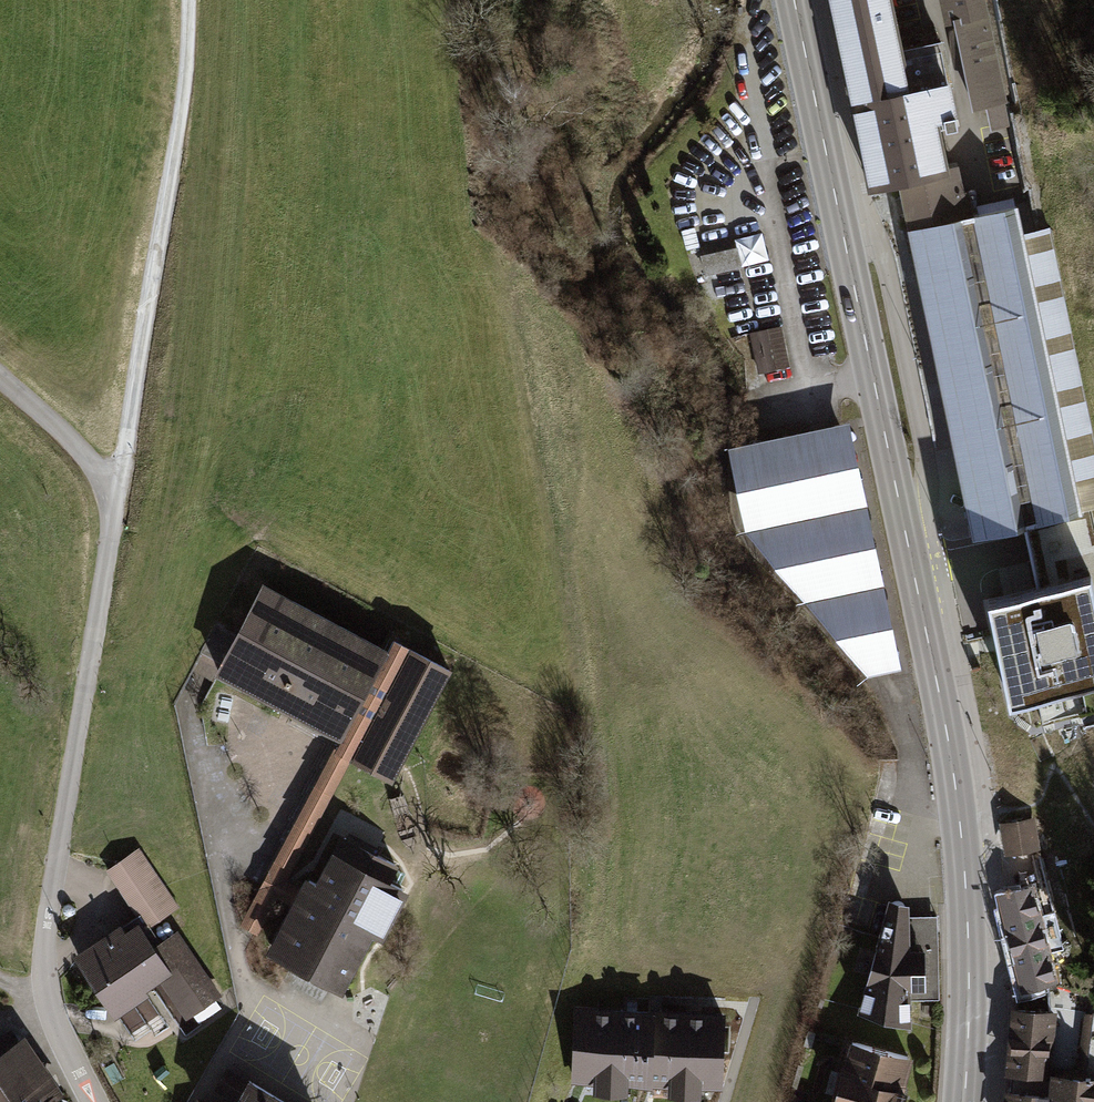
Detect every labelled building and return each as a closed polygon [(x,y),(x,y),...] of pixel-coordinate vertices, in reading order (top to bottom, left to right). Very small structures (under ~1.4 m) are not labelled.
[(869,201),(900,197),(951,185),(948,174),(937,132),(957,127),(950,91),(953,91),(944,46),(903,55),(891,0),(826,0),(869,201)] [(945,30),(953,28),(971,115),(986,112),(990,133),(1009,129),(1004,106),(1007,106),(985,0),(939,0),(945,30)] [(909,237),(973,548),(1081,522),(1080,515),(1022,237),(1017,213),(974,222),(968,195),(964,196),(958,172),(948,174),(951,185),(900,197),(909,237)] [(1022,237),(1080,515),(1093,512),(1093,440),(1051,231),(1022,237)] [(738,238),(744,265),(769,260),(763,232),(738,238)] [(738,248),(699,259),(705,282),(744,271),(738,248)] [(915,662),(858,409),(727,438),(748,528),(869,672),(915,662)] [(988,622),(1009,727),(1093,701),(1093,606),(1091,592),(988,622)] [(338,745),(241,929),(255,936),(348,762),(407,649),(393,641),(387,652),(338,745)] [(348,762),(392,785),(451,672),(407,649),(348,762)] [(1035,819),(1002,822),(1005,852),(1038,848),(1035,819)] [(265,952),(344,997),(374,938),(386,944),(412,892),(392,884),(400,868),(342,836),(318,884),(306,877),(265,952)] [(139,917),(147,929),(173,911),(135,853),(108,870),(139,917)] [(1032,887),(998,895),(1021,991),(1055,983),(1032,887)] [(905,908),(884,901),(854,1016),(881,1027),(909,1029),(907,1002),(934,1001),(933,917),(905,917),(905,908)] [(139,917),(76,960),(115,1018),(164,985),(188,1020),(219,1000),(175,936),(159,947),(147,929),(139,917)] [(722,1011),(572,1007),(570,1081),(593,1081),(592,1088),(624,1089),(625,1081),(666,1082),(666,1090),(699,1091),(699,1084),(720,1085),(722,1011)] [(1053,1014),(1017,1010),(1010,1071),(1046,1075),(1053,1014)] [(850,1035),(833,1101),(907,1101),(919,1052),(850,1035)] [(54,1096),(59,1092),(20,1038),(0,1053),(0,1101),(58,1101),(54,1096)] [(1010,1071),(1006,1101),(1093,1101),(1093,1081),(1046,1075),(1010,1071)] [(250,1078),(237,1101),(289,1101),(250,1078)]
